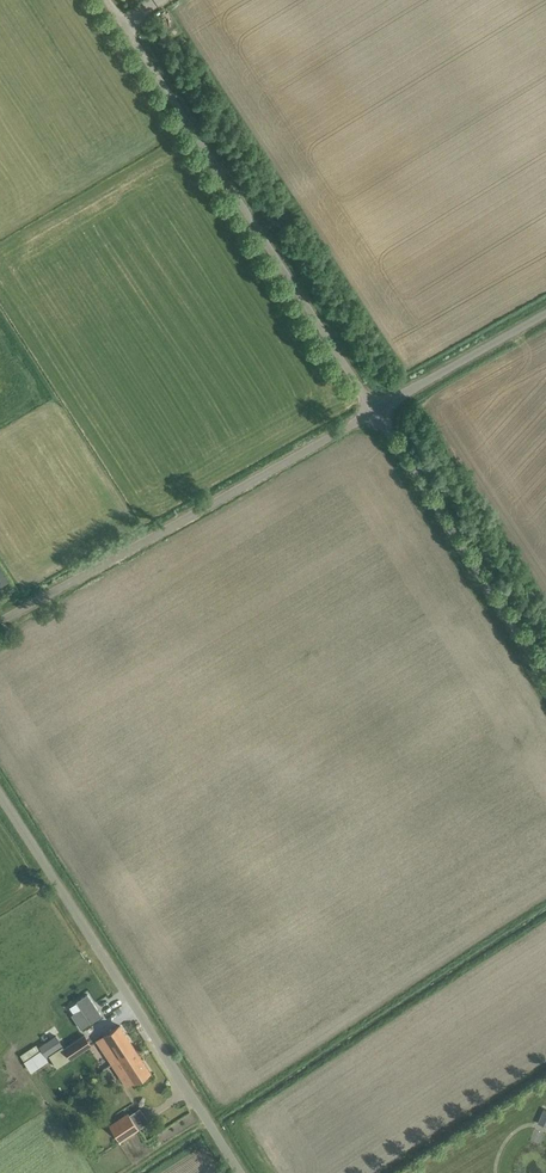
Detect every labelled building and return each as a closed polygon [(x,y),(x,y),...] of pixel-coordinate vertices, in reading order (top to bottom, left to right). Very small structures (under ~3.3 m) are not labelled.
[(4,573),(0,575),(0,586),(9,580),(4,573)] [(102,1014),(88,993),(76,1000),(81,1008),(71,1014),(81,1028),(102,1014)] [(119,1058),(134,1047),(120,1025),(97,1040),(112,1063),(119,1059),(119,1058)] [(49,1054),(57,1067),(91,1044),(84,1034),(64,1047),(63,1045),(49,1054)] [(56,1035),(39,1046),(46,1056),(49,1054),(63,1045),(56,1035)] [(150,1072),(134,1047),(119,1058),(119,1059),(112,1063),(127,1086),(134,1081),(135,1083),(150,1072)] [(109,1124),(120,1141),(138,1128),(127,1112),(109,1124)]
